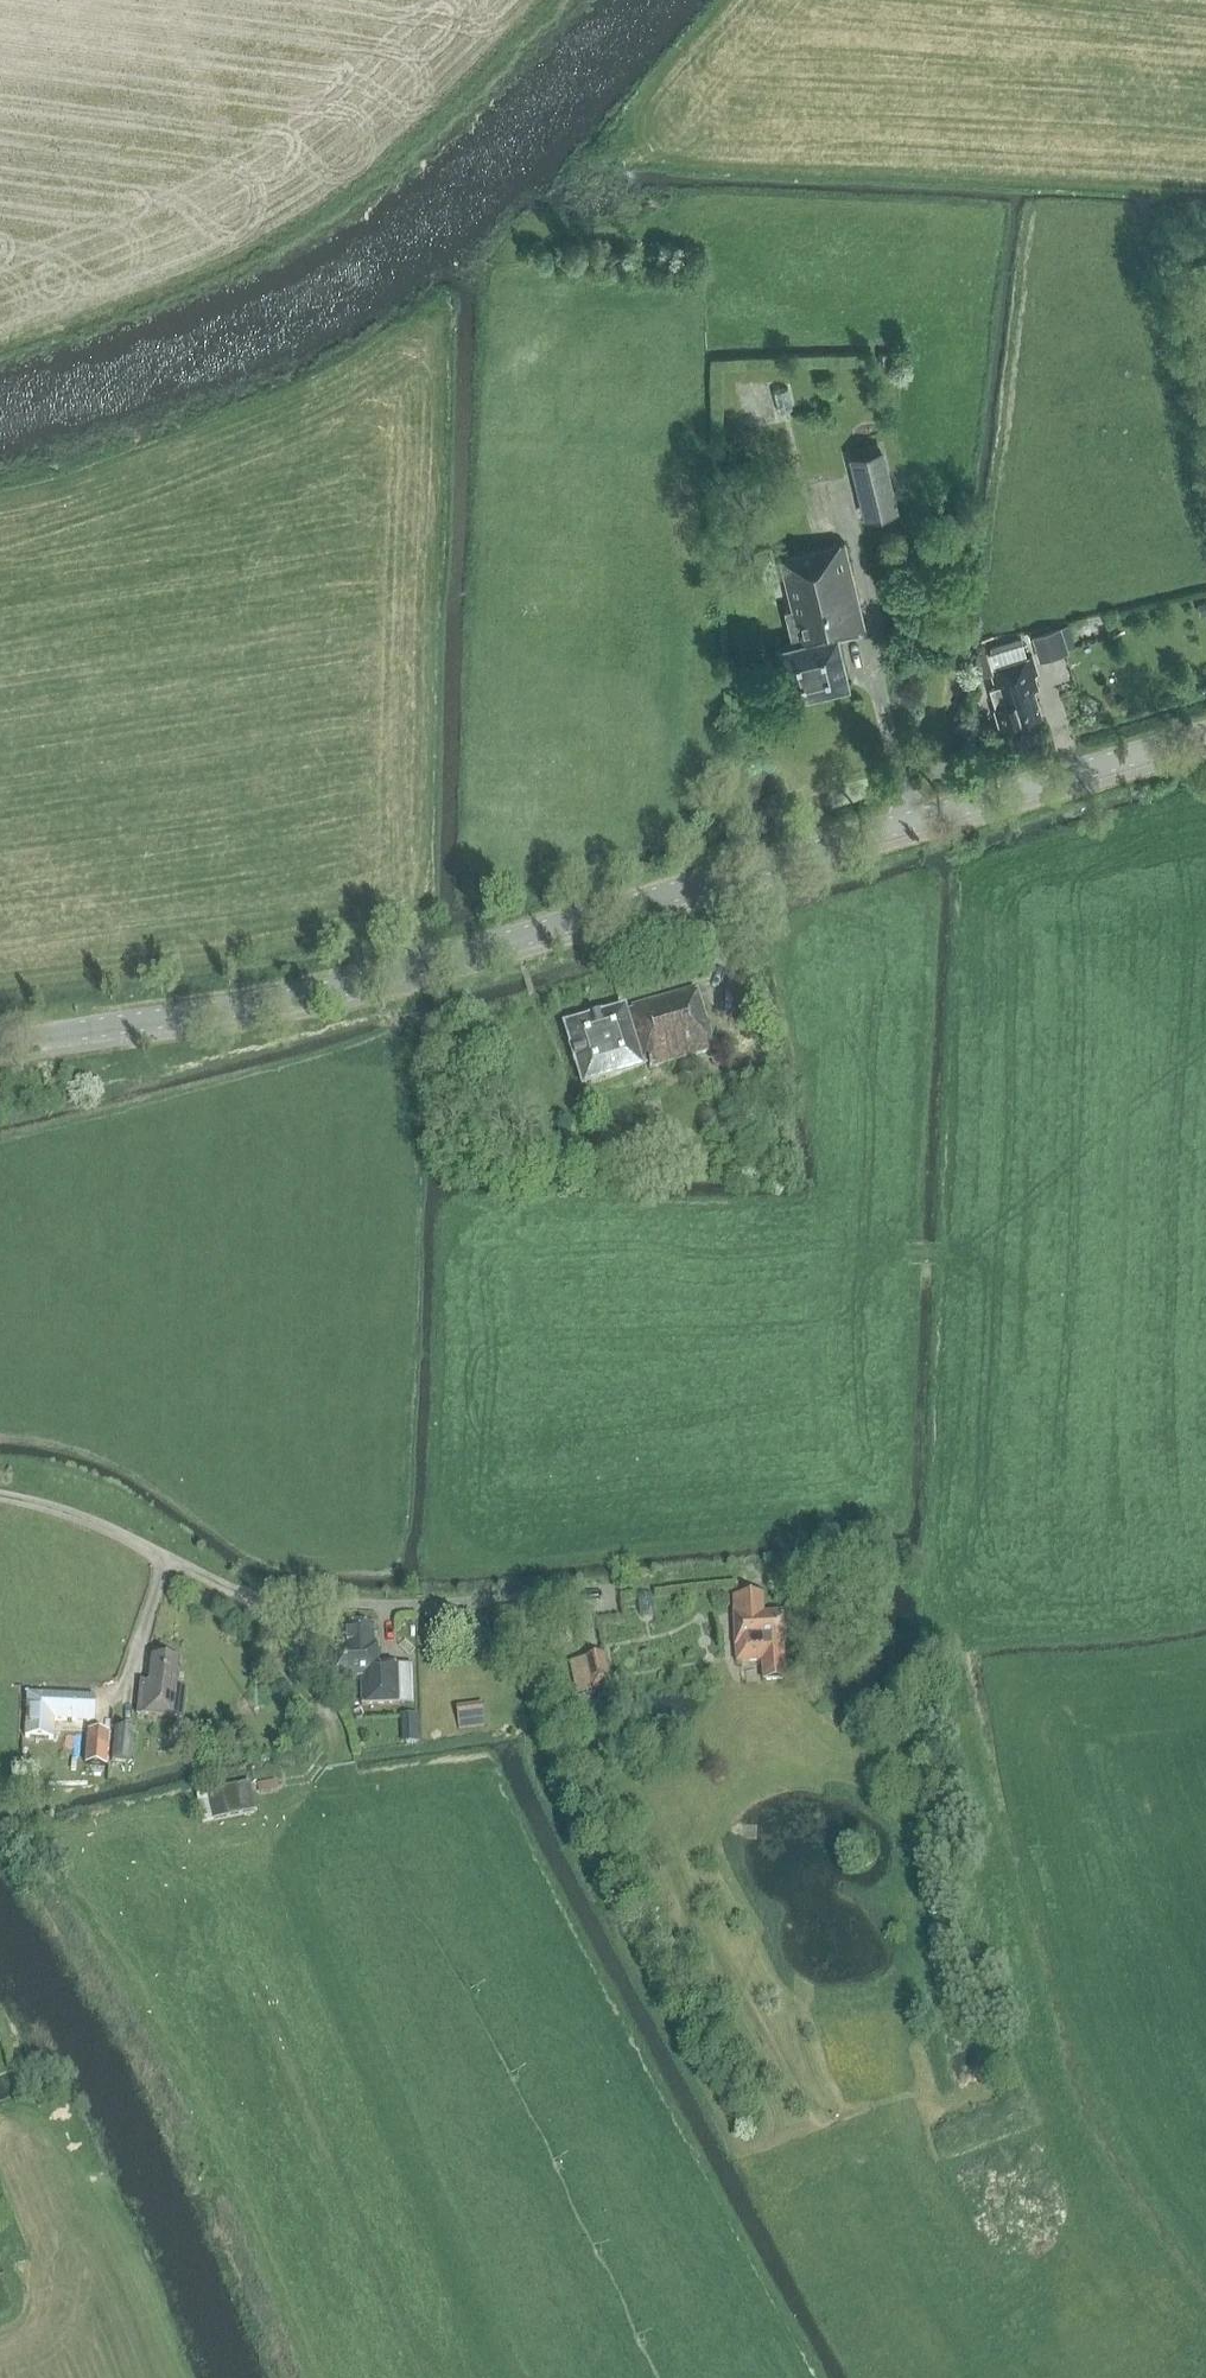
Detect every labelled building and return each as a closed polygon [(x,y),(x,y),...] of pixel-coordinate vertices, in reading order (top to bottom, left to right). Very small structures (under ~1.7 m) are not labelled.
[(866,519),(894,512),(880,452),(852,458),(866,519)] [(835,636),(863,629),(842,543),(779,558),(791,609),(784,611),(792,644),(775,648),(787,699),(847,685),(835,636)] [(1032,637),(1039,661),(1066,653),(1059,629),(1032,637)] [(993,708),(998,727),(1039,714),(1032,689),(1036,688),(1033,675),(1035,674),(1030,656),(989,669),(1000,706),(993,708)] [(561,1027),(575,1072),(580,1088),(642,1069),(711,1049),(693,989),(561,1027)] [(732,1597),(733,1610),(735,1644),(736,1644),(737,1659),(761,1657),(762,1676),(783,1674),(780,1641),(781,1641),(779,1613),(764,1614),(763,1596),(732,1597)] [(342,1627),(342,1638),(343,1645),(334,1646),(335,1678),(359,1676),(360,1705),(413,1703),(411,1664),(397,1665),(397,1664),(376,1665),(374,1626),(342,1627)] [(569,1661),(576,1694),(609,1688),(603,1655),(569,1661)] [(180,1718),(184,1687),(176,1686),(179,1660),(150,1657),(147,1682),(139,1681),(135,1713),(180,1718)] [(93,1696),(36,1694),(26,1693),(23,1737),(54,1739),(55,1719),(92,1721),(93,1696)] [(466,1704),(453,1706),(457,1729),(470,1727),(466,1704)] [(410,1740),(426,1739),(425,1710),(409,1711),(410,1740)] [(114,1727),(110,1761),(129,1763),(133,1729),(114,1727)] [(88,1730),(85,1764),(105,1766),(107,1732),(88,1730)] [(248,1783),(195,1795),(201,1822),(254,1810),(248,1783)]
